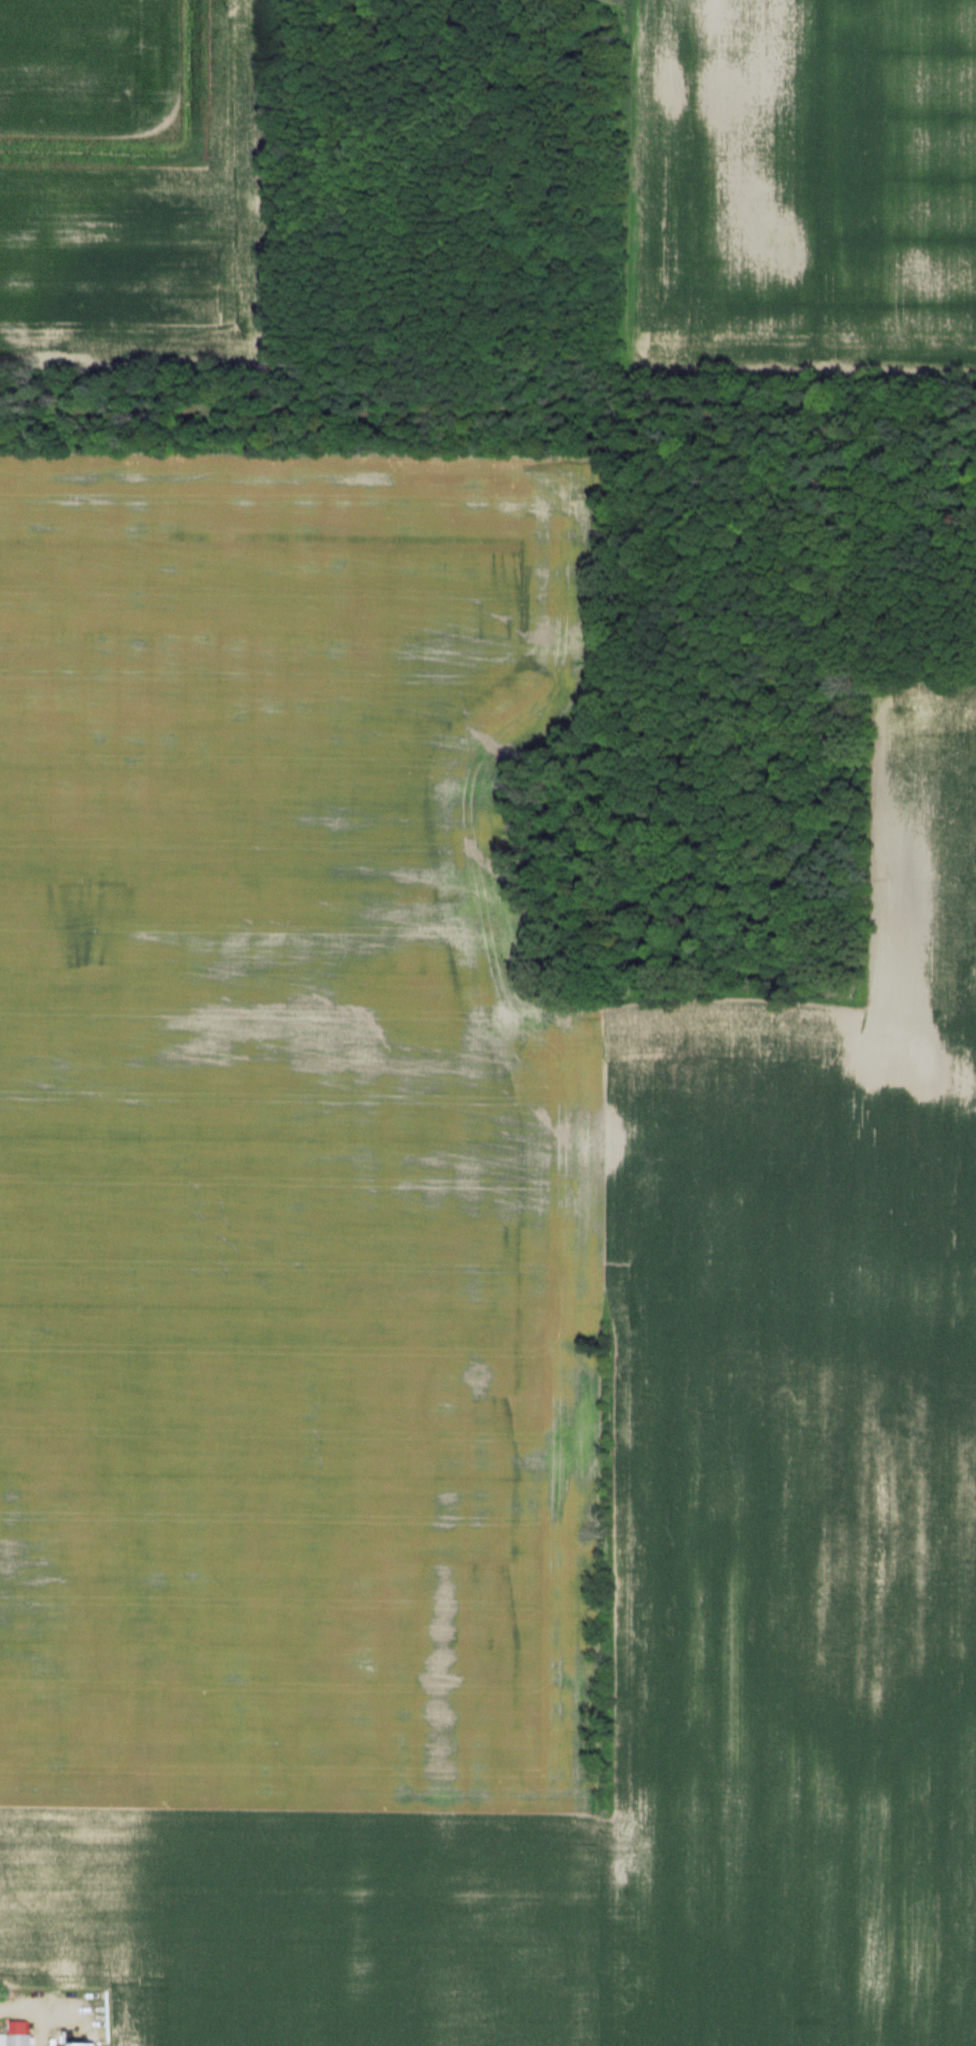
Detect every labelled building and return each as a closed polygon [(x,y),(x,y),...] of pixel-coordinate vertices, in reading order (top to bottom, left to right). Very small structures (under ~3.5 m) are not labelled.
[(10,2034),(10,2045),(32,2045),(32,2034),(10,2034)]
